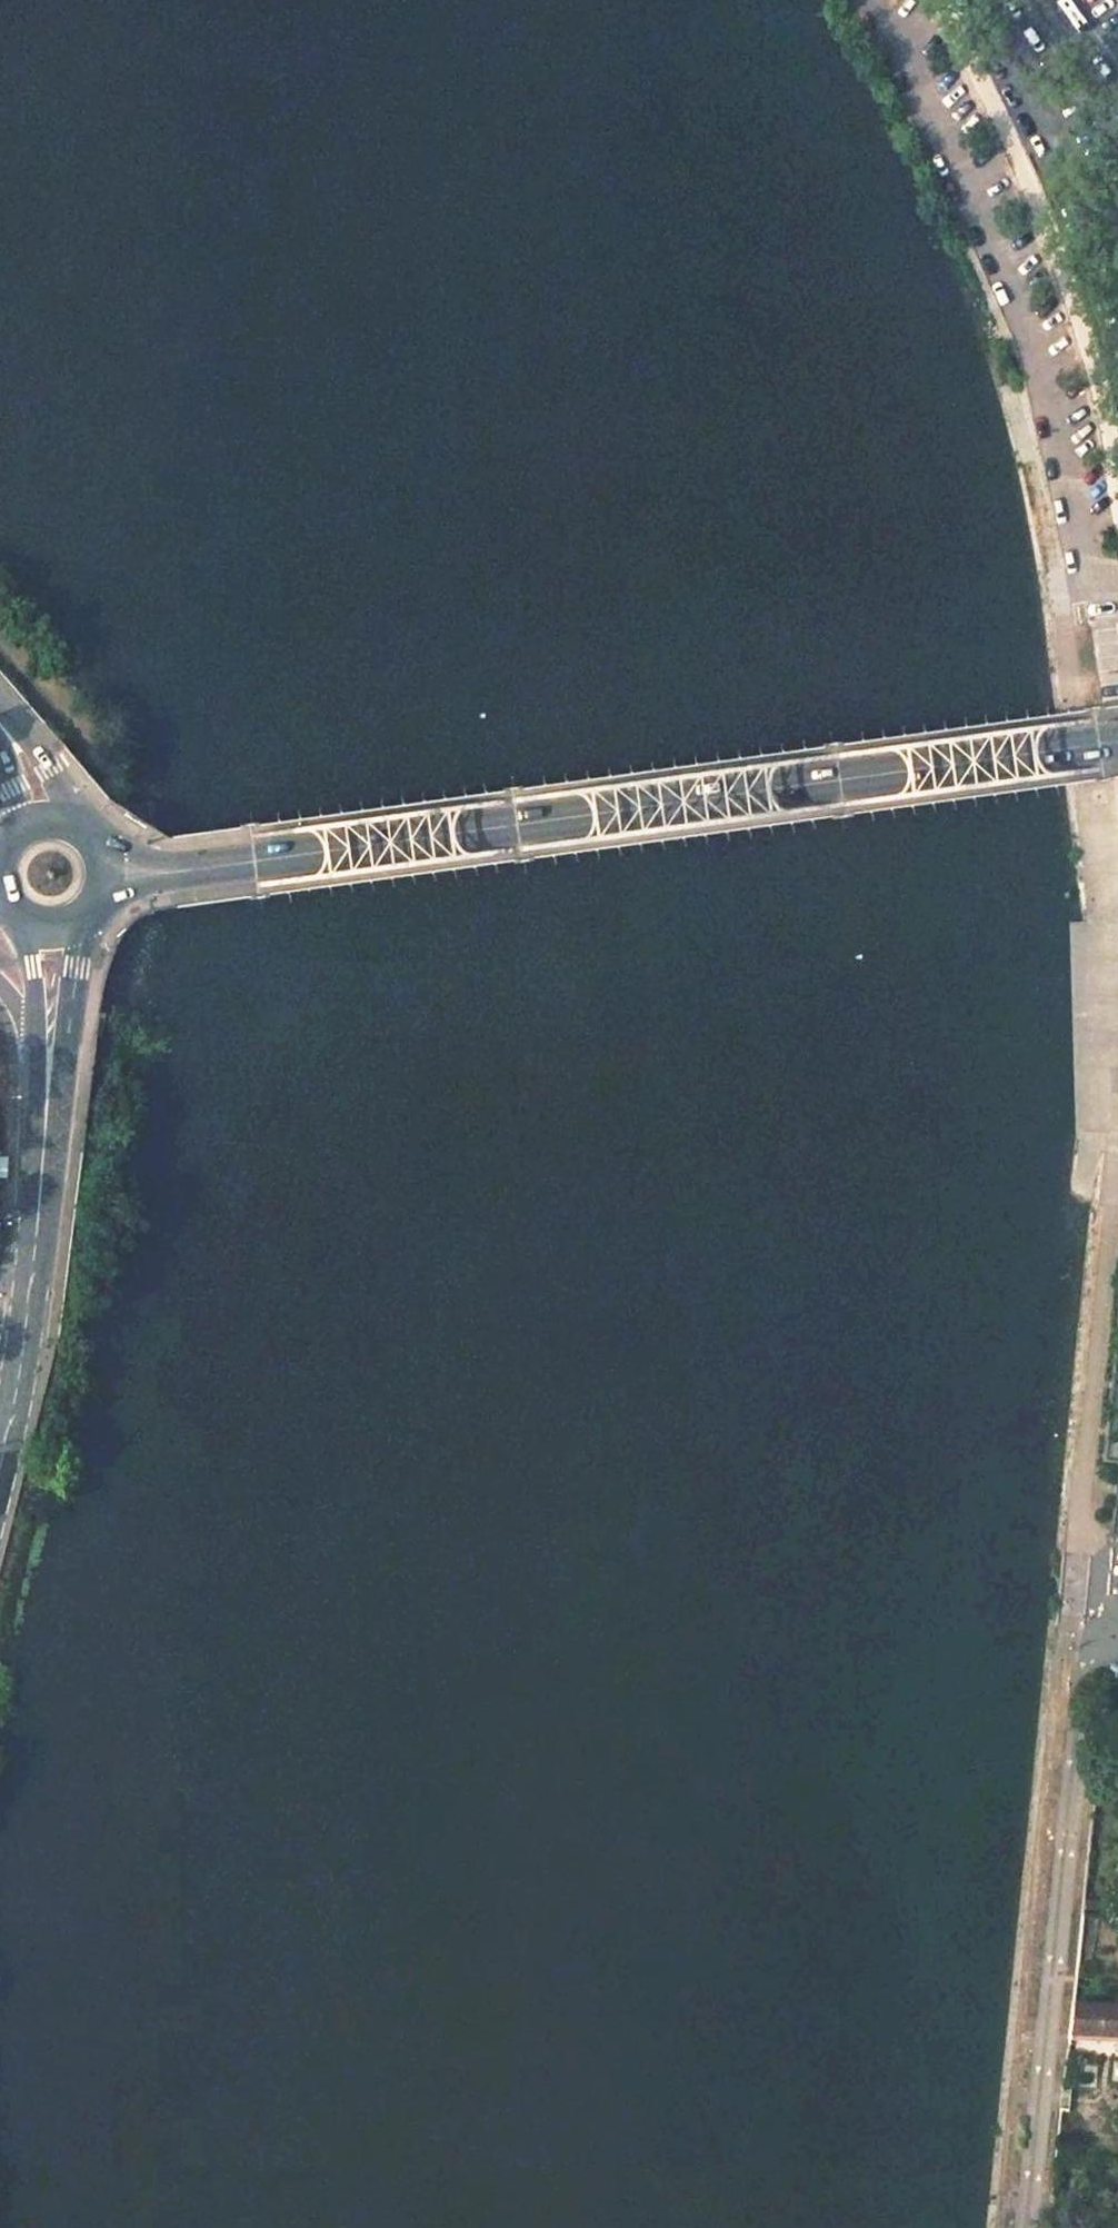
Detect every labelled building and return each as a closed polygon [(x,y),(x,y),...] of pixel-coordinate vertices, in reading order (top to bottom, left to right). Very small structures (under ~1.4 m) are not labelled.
[(1068,2007),(1065,2034),(1117,2036),(1117,2009),(1068,2007)]
